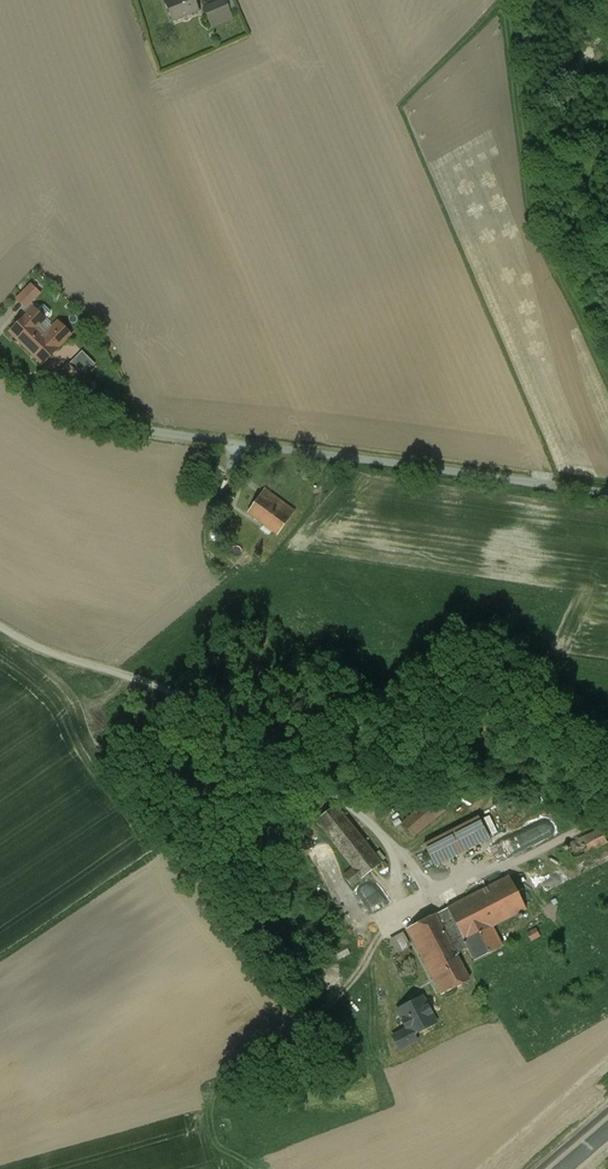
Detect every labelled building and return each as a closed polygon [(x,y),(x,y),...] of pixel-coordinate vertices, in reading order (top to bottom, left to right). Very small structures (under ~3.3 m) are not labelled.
[(185,1),(184,0),(153,0),(157,11),(185,1)] [(204,5),(213,27),(236,18),(228,0),(218,0),(204,5)] [(41,294),(31,285),(17,299),(26,308),(41,294)] [(43,363),(72,335),(58,321),(53,328),(35,308),(10,332),(43,363)] [(63,396),(95,364),(83,352),(70,365),(69,364),(50,383),(63,396)] [(311,474),(303,471),(302,478),(311,480),(311,474)] [(278,535),(296,511),(266,490),(248,514),(278,535)] [(445,810),(434,797),(402,822),(413,836),(445,810)] [(382,863),(335,805),(317,820),(355,867),(343,876),(352,887),(382,863)] [(491,838),(479,815),(423,844),(435,867),(491,838)] [(601,828),(568,845),(575,858),(607,841),(601,828)] [(510,876),(436,913),(458,952),(469,947),(474,960),(503,945),(492,926),(525,909),(510,876)] [(470,979),(458,952),(436,913),(406,928),(441,995),(470,979)] [(536,928),(526,933),(531,942),(541,937),(536,928)] [(404,930),(391,939),(399,952),(413,943),(404,930)] [(394,1010),(403,1028),(390,1035),(398,1052),(419,1041),(417,1035),(438,1024),(423,995),(394,1010)]
